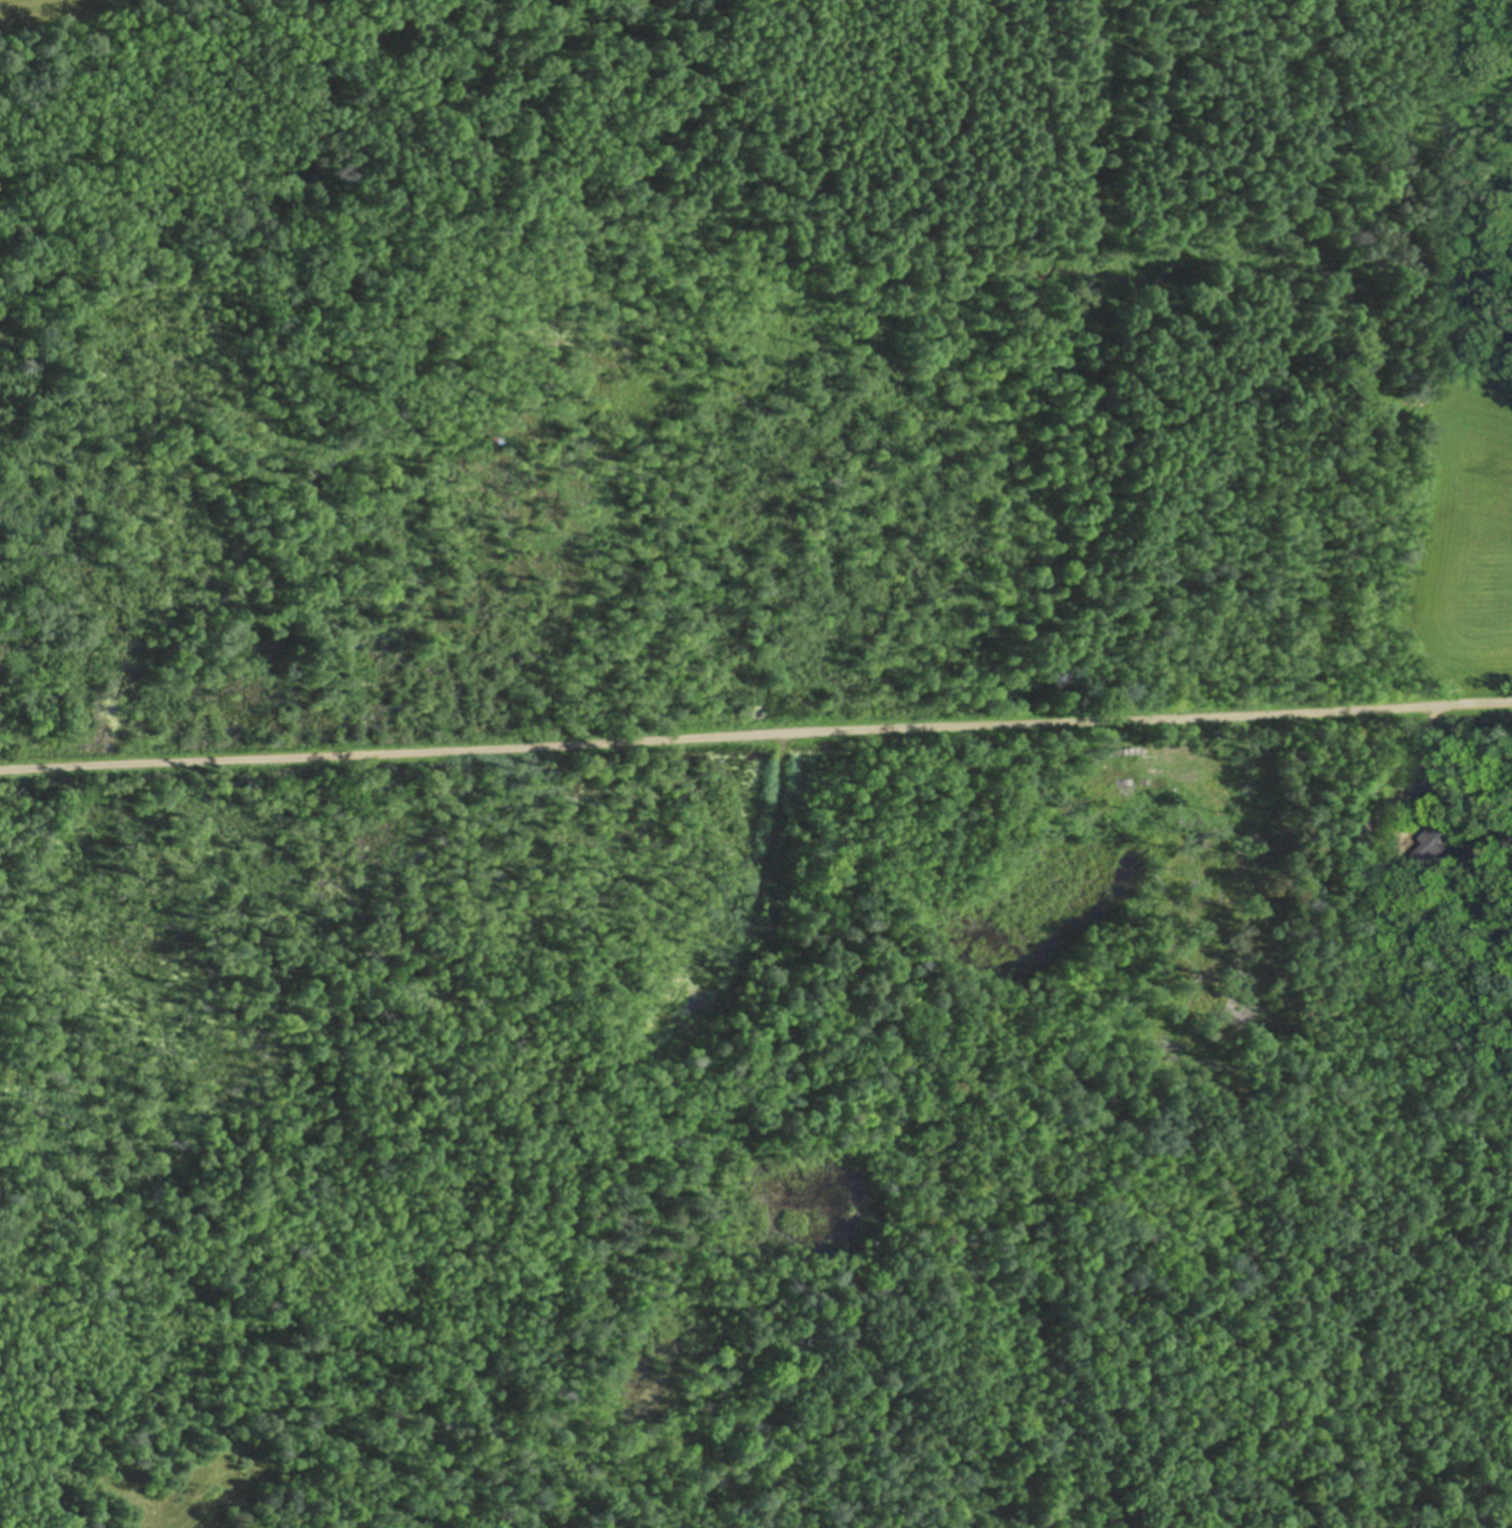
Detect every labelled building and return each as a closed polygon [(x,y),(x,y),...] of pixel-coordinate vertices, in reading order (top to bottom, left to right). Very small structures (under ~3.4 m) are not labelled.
[(1456,854),(1434,876),(1418,858),(1431,845),(1425,839),(1446,818),(1459,832),(1446,844),(1456,854)]
